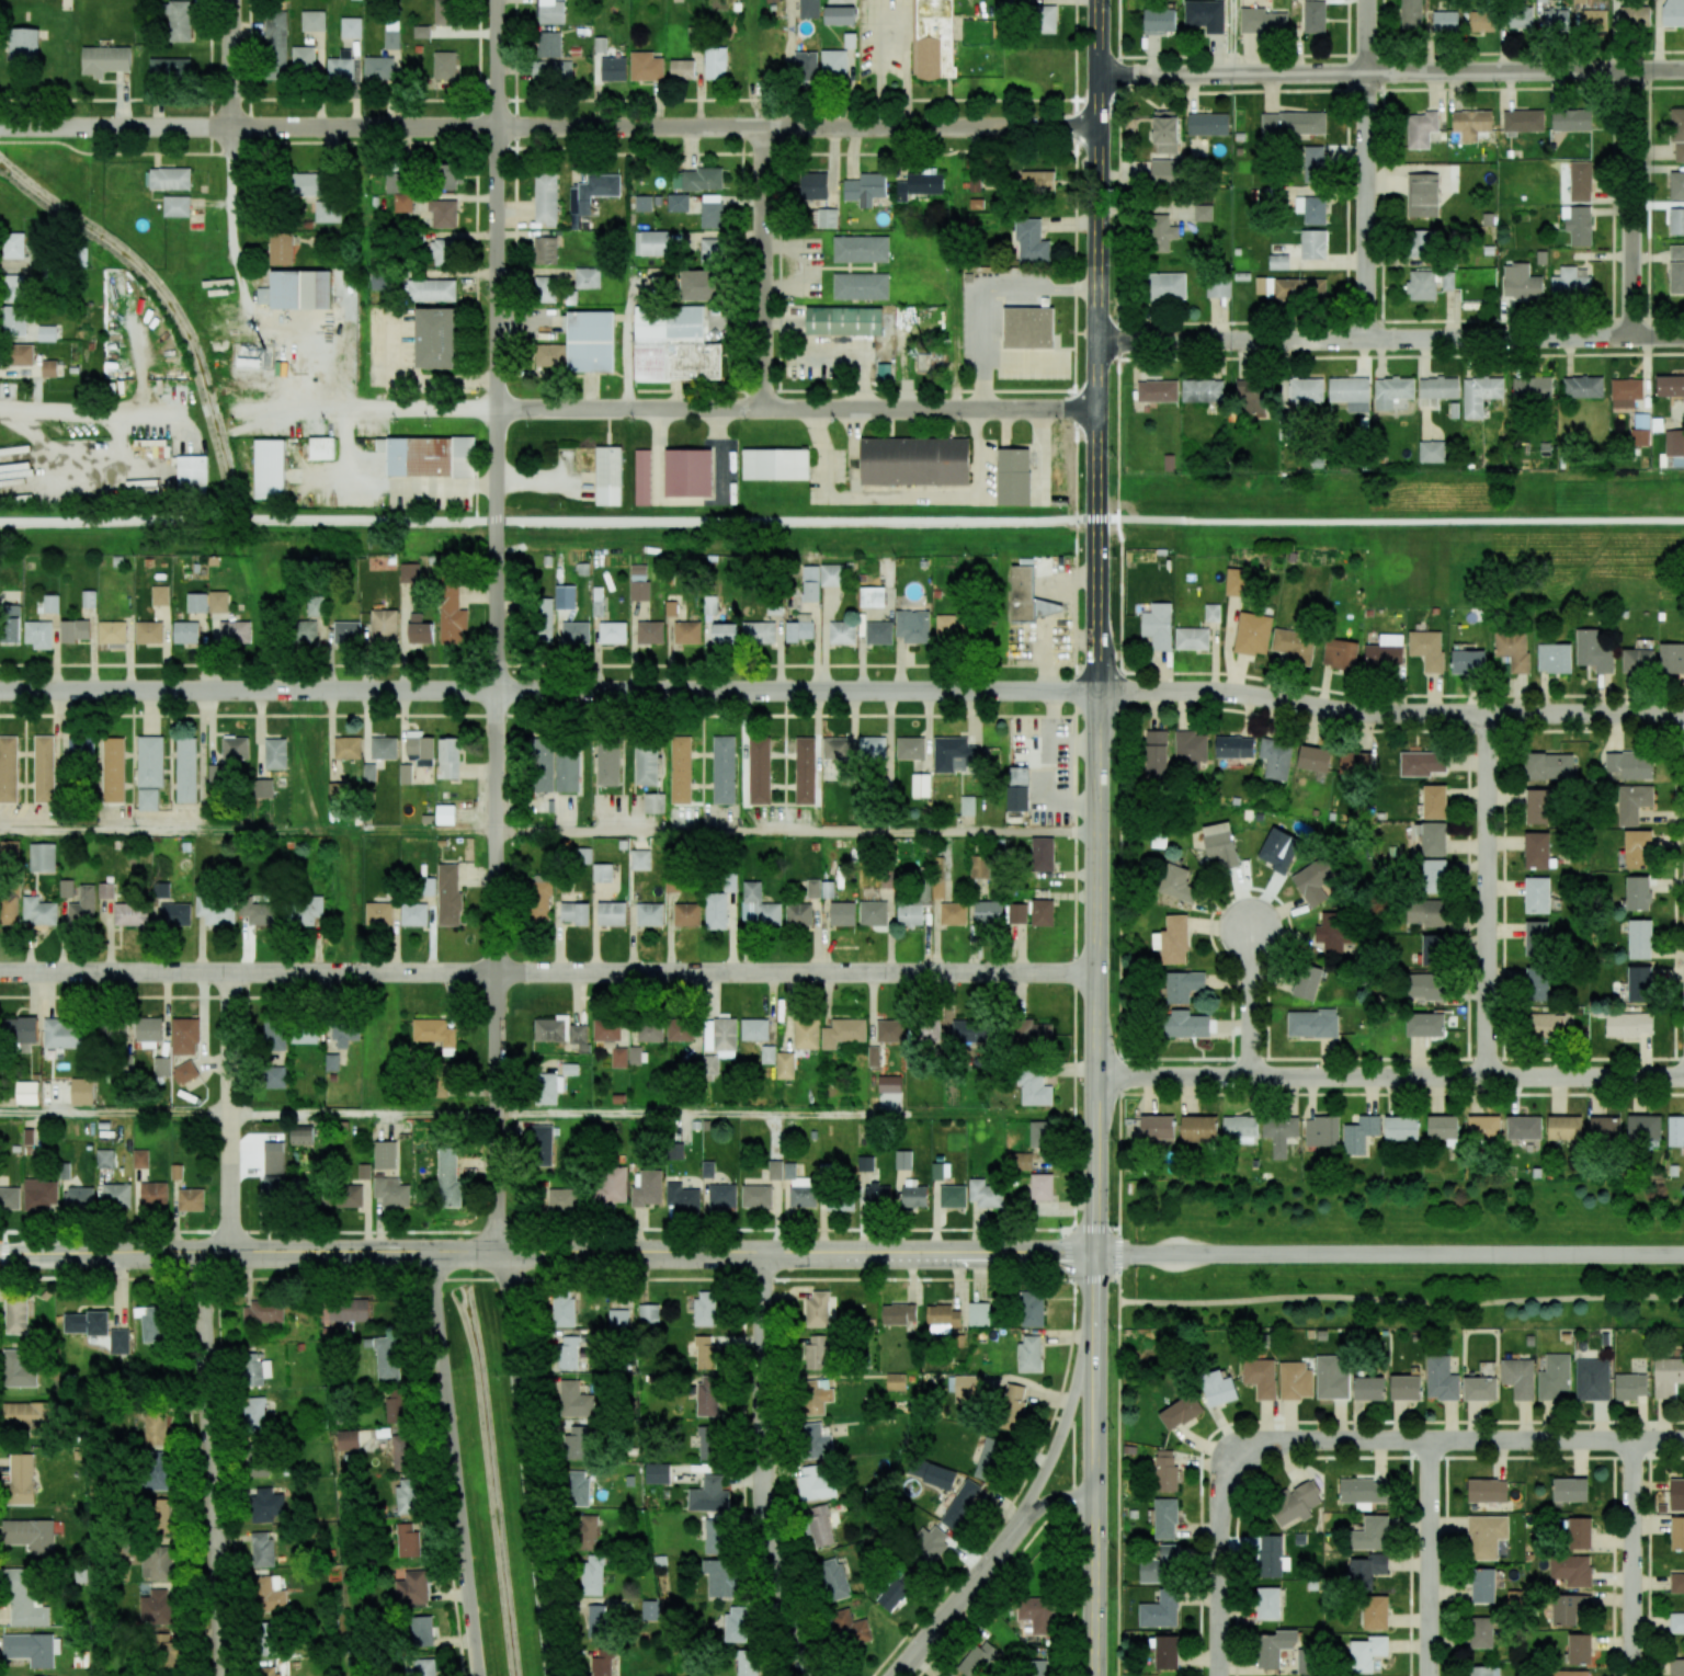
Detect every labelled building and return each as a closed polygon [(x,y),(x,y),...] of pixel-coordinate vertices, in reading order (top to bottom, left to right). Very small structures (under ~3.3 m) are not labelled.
[(453,25),(453,0),(435,0),(435,25),(453,25)] [(536,24),(564,24),(564,0),(536,0),(536,24)] [(820,18),(820,0),(799,0),(799,18),(820,18)] [(913,78),(953,78),(953,0),(913,0),(913,78)] [(1186,0),(1185,0),(1184,25),(1205,26),(1205,33),(1224,34),(1224,1),(1186,0)] [(1418,28),(1418,0),(1401,0),(1401,28),(1418,28)] [(1683,26),(1683,0),(1663,0),(1663,26),(1683,26)] [(191,2),(164,1),(163,14),(170,14),(170,42),(190,42),(191,2)] [(1325,33),(1325,1),(1304,1),(1304,33),(1325,33)] [(1057,6),(1033,5),(1032,33),(1056,33),(1057,6)] [(1533,28),(1532,5),(1505,6),(1506,29),(1533,28)] [(854,25),(854,6),(825,7),(825,25),(854,25)] [(1620,7),(1620,27),(1650,26),(1650,6),(1620,7)] [(1144,34),(1175,35),(1176,9),(1145,8),(1144,34)] [(1265,8),(1240,8),(1240,34),(1287,35),(1288,13),(1265,12),(1265,8)] [(1494,32),(1495,10),(1470,9),(1469,31),(1494,32)] [(1544,10),(1544,29),(1568,30),(1569,10),(1544,10)] [(1606,10),(1580,10),(1580,29),(1607,28),(1606,10)] [(288,11),(268,11),(267,79),(286,79),(288,11)] [(325,31),(325,11),(302,11),(302,31),(325,31)] [(1458,12),(1435,11),(1434,31),(1458,32),(1458,12)] [(361,38),(361,18),(341,17),(341,38),(361,38)] [(400,49),(399,23),(384,23),(385,49),(400,49)] [(430,26),(413,26),(413,38),(430,38),(430,26)] [(39,29),(10,28),(9,60),(39,61),(39,29)] [(561,32),(538,32),(537,57),(560,57),(561,32)] [(131,71),(131,47),(82,48),(83,75),(94,75),(94,79),(105,79),(104,72),(131,71)] [(314,47),(292,48),(293,74),(315,74),(314,47)] [(704,79),(727,79),(728,47),(705,47),(704,79)] [(352,80),(353,50),(340,50),(340,58),(328,58),(327,80),(352,80)] [(822,50),(821,76),(847,77),(848,50),(822,50)] [(630,80),(664,80),(664,58),(653,58),(653,52),(630,51),(630,80)] [(817,51),(794,52),(795,81),(818,80),(817,51)] [(433,80),(456,80),(457,52),(434,52),(433,80)] [(393,82),(394,58),(364,57),(364,81),(393,82)] [(191,59),(150,58),(149,79),(190,80),(191,59)] [(626,81),(626,58),(601,58),(601,80),(626,81)] [(695,60),(670,60),(671,80),(695,79),(695,60)] [(572,62),(532,61),(532,76),(546,76),(546,81),(572,82),(572,62)] [(1683,162),(1683,108),(1670,108),(1669,142),(1675,142),(1674,162),(1683,162)] [(1552,131),(1591,131),(1591,109),(1552,110),(1552,131)] [(1544,131),(1543,110),(1503,111),(1503,132),(1544,131)] [(1177,112),(1155,111),(1154,153),(1176,153),(1177,112)] [(1452,111),(1452,132),(1461,132),(1461,142),(1477,142),(1478,131),(1492,132),(1492,111),(1452,111)] [(1326,113),(1261,113),(1261,136),(1326,136),(1326,113)] [(1408,149),(1429,149),(1429,132),(1438,132),(1438,113),(1407,114),(1408,149)] [(1228,135),(1228,114),(1188,114),(1188,136),(1228,135)] [(1324,146),(1304,146),(1305,183),(1325,182),(1324,146)] [(1179,160),(1151,160),(1151,183),(1179,183),(1179,160)] [(1569,201),(1591,202),(1591,162),(1570,161),(1569,201)] [(463,187),(462,164),(438,164),(439,188),(463,187)] [(147,190),(191,189),(190,168),(147,169),(147,190)] [(723,169),(672,169),(672,190),(722,190),(723,169)] [(1054,171),(1020,171),(1019,190),(1054,190),(1054,171)] [(1683,199),(1683,172),(1670,172),(1669,199),(1683,199)] [(322,195),(321,173),(290,174),(291,196),(322,195)] [(393,211),(409,212),(410,174),(385,173),(385,193),(394,193),(393,211)] [(843,180),(843,200),(858,201),(858,208),(872,208),(872,197),(885,197),(885,173),(860,173),(860,180),(843,180)] [(943,195),(943,174),(907,173),(907,181),(896,181),(896,201),(908,201),(908,194),(943,195)] [(1407,217),(1439,217),(1438,173),(1407,174),(1407,217)] [(557,174),(534,174),(535,224),(557,224),(557,174)] [(590,195),(620,196),(620,175),(586,174),(586,186),(570,185),(569,214),(590,214),(590,195)] [(969,192),(980,192),(981,174),(970,174),(969,192)] [(827,200),(827,180),(800,179),(799,199),(827,200)] [(689,194),(669,194),(668,211),(688,211),(689,194)] [(635,211),(652,212),(652,196),(635,195),(635,211)] [(190,216),(190,196),(163,196),(164,217),(190,216)] [(1326,225),(1326,197),(1295,197),(1295,213),(1304,213),(1304,225),(1326,225)] [(432,227),(456,228),(457,200),(427,200),(427,211),(432,211),(432,227)] [(314,223),(341,223),(341,201),(314,201),(314,223)] [(700,228),(722,228),(722,203),(701,203),(700,228)] [(1212,205),(1194,205),(1194,222),(1212,221),(1212,205)] [(1591,206),(1563,207),(1563,232),(1570,232),(1570,246),(1592,246),(1591,206)] [(818,228),(837,229),(837,209),(818,209),(818,228)] [(1670,209),(1669,235),(1683,235),(1683,209),(1670,209)] [(1169,215),(1151,214),(1150,253),(1169,253),(1169,239),(1178,239),(1178,226),(1169,226),(1169,215)] [(1040,219),(1015,219),(1015,241),(1019,241),(1019,261),(1050,260),(1049,241),(1041,241),(1040,219)] [(1301,260),(1326,259),(1326,230),(1300,230),(1301,260)] [(1409,256),(1434,257),(1435,230),(1410,230),(1409,256)] [(634,256),(668,255),(667,231),(634,231),(634,256)] [(25,233),(3,233),(3,258),(24,259),(25,233)] [(270,265),(293,265),(293,233),(270,233),(270,265)] [(888,263),(889,236),(833,236),(833,262),(888,263)] [(557,237),(534,237),(534,264),(556,264),(557,237)] [(700,263),(721,264),(722,238),(701,238),(700,263)] [(455,239),(431,240),(431,267),(456,266),(455,239)] [(1670,246),(1670,259),(1683,259),(1683,246),(1670,246)] [(1269,270),(1289,270),(1289,255),(1269,255),(1269,270)] [(1670,262),(1669,294),(1683,294),(1683,262),(1670,262)] [(1542,277),(1528,277),(1528,264),(1504,264),(1503,298),(1542,299),(1542,277)] [(1591,277),(1577,277),(1576,266),(1560,266),(1560,276),(1551,276),(1551,298),(1591,298),(1591,277)] [(600,289),(600,268),(575,268),(575,289),(600,289)] [(331,271),(271,271),(271,288),(257,288),(258,304),(271,304),(271,309),(332,308),(331,271)] [(682,301),(715,300),(715,271),(681,271),(682,301)] [(1408,271),(1408,300),(1435,301),(1435,271),(1408,271)] [(1454,271),(1435,272),(1435,281),(1442,281),(1442,291),(1455,291),(1454,271)] [(889,274),(833,273),(833,299),(888,300),(889,274)] [(1186,300),(1185,273),(1144,274),(1145,301),(1186,300)] [(24,275),(5,275),(5,302),(24,302),(24,275)] [(535,302),(555,302),(555,277),(535,277),(535,302)] [(1326,279),(1255,278),(1255,299),(1325,300),(1326,279)] [(456,300),(455,279),(408,280),(409,301),(456,300)] [(1230,298),(1231,279),(1207,279),(1206,297),(1230,298)] [(25,335),(26,307),(2,306),(2,335),(25,335)] [(635,380),(721,378),(721,343),(703,343),(703,306),(634,307),(635,380)] [(806,307),(806,334),(882,335),(882,308),(806,307)] [(1004,307),(1003,348),(1053,348),(1054,308),(1004,307)] [(415,368),(454,369),(456,309),(417,308),(415,368)] [(614,311),(562,312),(562,329),(567,329),(568,372),(614,372),(614,311)] [(56,326),(38,325),(38,341),(56,342),(56,326)] [(33,365),(33,344),(9,344),(10,365),(33,365)] [(563,344),(535,345),(535,368),(564,368),(563,344)] [(42,377),(58,377),(57,360),(42,360),(42,377)] [(1656,376),(1656,396),(1683,396),(1683,376),(1656,376)] [(1459,398),(1458,377),(1419,379),(1420,399),(1459,398)] [(1552,377),(1512,377),(1513,400),(1552,399),(1552,377)] [(1603,397),(1603,377),(1562,377),(1563,398),(1603,397)] [(1323,378),(1289,379),(1289,404),(1324,403),(1323,378)] [(1329,402),(1347,401),(1347,412),(1369,412),(1369,378),(1329,378),(1329,402)] [(1393,411),(1393,398),(1414,398),(1414,378),(1374,378),(1375,411),(1393,411)] [(1463,379),(1464,419),(1483,418),(1483,399),(1504,399),(1503,378),(1463,379)] [(1634,407),(1634,400),(1643,399),(1643,378),(1611,379),(1612,408),(1634,407)] [(1236,381),(1237,398),(1245,398),(1245,414),(1267,413),(1265,379),(1236,381)] [(1182,402),(1223,403),(1223,380),(1182,380),(1182,402)] [(1178,402),(1178,381),(1138,381),(1138,402),(1178,402)] [(1632,445),(1648,446),(1649,414),(1632,414),(1632,445)] [(1665,431),(1664,456),(1683,456),(1683,431),(1665,431)] [(310,459),(335,459),(335,437),(310,437),(310,459)] [(387,438),(387,477),(476,476),(475,437),(387,438)] [(860,485),(969,486),(969,438),(861,438),(860,485)] [(285,440),(256,439),(255,499),(284,499),(285,440)] [(1419,463),(1445,462),(1444,441),(1419,442),(1419,463)] [(596,505),(622,505),(621,447),(596,447),(596,505)] [(651,505),(651,449),(635,449),(635,505),(651,505)] [(712,497),(712,449),(665,449),(665,496),(712,497)] [(743,480),(809,479),(809,449),(742,449),(743,480)] [(1029,449),(998,449),(998,505),(1030,505),(1029,449)] [(177,456),(177,492),(208,492),(207,456),(177,456)] [(1673,457),(1672,466),(1683,466),(1683,457),(1673,457)] [(420,563),(400,563),(399,582),(419,582),(420,563)] [(648,600),(647,564),(630,565),(631,601),(648,600)] [(843,586),(842,564),(820,565),(821,586),(843,586)] [(1033,566),(1012,565),(1011,622),(1033,622),(1033,566)] [(1245,596),(1246,569),(1226,568),(1225,595),(1245,596)] [(819,602),(819,581),(805,582),(805,602),(819,602)] [(467,610),(458,610),(459,583),(441,583),(440,643),(463,643),(463,630),(467,630),(467,610)] [(152,606),(169,605),(169,586),(152,586),(152,606)] [(576,586),(555,586),(555,609),(576,610),(576,586)] [(593,617),(603,617),(602,587),(593,587),(593,617)] [(209,613),(228,612),(228,590),(209,591),(209,613)] [(83,608),(95,608),(96,591),(83,591),(83,608)] [(207,613),(207,593),(187,593),(187,613),(207,613)] [(59,613),(59,595),(43,595),(43,613),(59,613)] [(307,616),(325,616),(325,595),(308,595),(307,616)] [(552,598),(532,599),(533,642),(553,642),(552,598)] [(1170,651),(1171,603),(1151,603),(1151,612),(1142,612),(1142,636),(1152,636),(1152,651),(1170,651)] [(1219,604),(1205,604),(1205,622),(1219,621),(1219,604)] [(21,606),(0,605),(0,610),(0,642),(19,642),(21,606)] [(397,610),(371,610),(371,642),(397,642),(397,610)] [(896,610),(895,641),(929,642),(929,611),(896,610)] [(1267,656),(1272,616),(1239,612),(1234,652),(1267,656)] [(433,643),(432,623),(422,624),(422,614),(409,614),(409,643),(433,643)] [(786,640),(813,640),(812,614),(797,614),(798,622),(786,623),(786,640)] [(936,615),(936,637),(969,638),(970,616),(936,615)] [(90,639),(90,620),(61,621),(62,643),(76,643),(76,639),(90,639)] [(316,620),(294,621),(294,643),(317,642),(316,620)] [(25,643),(33,643),(33,650),(52,649),(52,621),(25,622),(25,643)] [(108,648),(127,648),(127,622),(99,621),(99,644),(108,644),(108,648)] [(163,643),(162,621),(135,622),(136,643),(163,643)] [(663,644),(663,622),(637,621),(636,643),(663,644)] [(893,643),(892,621),(866,622),(866,644),(893,643)] [(174,643),(198,644),(198,622),(174,622),(174,643)] [(251,622),(219,622),(219,643),(251,643),(251,622)] [(360,622),(334,622),(334,644),(360,644),(360,622)] [(589,622),(562,622),(562,643),(589,643),(589,622)] [(599,643),(626,643),(627,622),(599,622),(599,643)] [(674,644),(701,644),(700,622),(674,622),(674,644)] [(775,622),(742,622),(742,643),(775,644),(775,622)] [(829,622),(829,644),(856,643),(856,622),(829,622)] [(712,643),(736,644),(737,624),(712,623),(712,643)] [(1209,628),(1175,628),(1175,649),(1209,649),(1209,628)] [(1270,650),(1288,653),(1287,662),(1310,666),(1315,635),(1274,628),(1270,650)] [(1577,665),(1595,665),(1595,673),(1614,673),(1613,647),(1600,647),(1599,629),(1576,629),(1577,665)] [(1442,632),(1408,631),(1408,656),(1424,656),(1424,672),(1442,673),(1442,632)] [(1494,656),(1510,656),(1510,673),(1528,673),(1527,632),(1494,633),(1494,656)] [(1403,666),(1402,635),(1379,635),(1379,645),(1365,645),(1365,667),(1403,666)] [(1356,670),(1358,642),(1325,639),(1323,667),(1356,670)] [(1571,672),(1571,644),(1537,645),(1537,672),(1571,672)] [(1660,644),(1659,672),(1683,672),(1683,644),(1660,644)] [(1655,650),(1623,650),(1622,673),(1654,673),(1655,650)] [(1451,652),(1452,675),(1486,673),(1485,651),(1451,652)] [(1167,730),(1145,731),(1146,778),(1168,777),(1167,730)] [(434,737),(422,737),(422,731),(407,731),(406,760),(416,760),(416,766),(434,766),(434,737)] [(1175,732),(1174,766),(1200,766),(1200,761),(1207,761),(1207,732),(1175,732)] [(54,735),(34,736),(35,803),(55,803),(54,735)] [(17,803),(17,736),(0,736),(0,803),(17,803)] [(138,787),(164,787),(163,736),(138,736),(138,787)] [(713,804),(736,803),(735,736),(712,736),(713,804)] [(1253,758),(1253,737),(1216,736),(1216,758),(1253,758)] [(94,738),(68,737),(68,761),(94,762),(94,738)] [(124,737),(102,738),(103,803),(125,802),(124,737)] [(248,759),(248,738),(222,737),(222,759),(248,759)] [(334,759),(361,760),(361,738),(334,737),(334,759)] [(397,737),(371,737),(370,759),(397,759),(397,737)] [(440,779),(459,779),(459,738),(440,737),(440,779)] [(691,803),(691,737),(671,737),(671,804),(691,803)] [(749,804),(770,804),(769,737),(748,738),(749,804)] [(794,804),(814,804),(815,737),(796,737),(794,804)] [(850,737),(822,738),(823,762),(851,761),(850,737)] [(885,737),(859,737),(859,761),(885,761),(885,737)] [(924,760),(925,737),(897,737),(896,759),(924,760)] [(933,772),(977,772),(977,746),(967,746),(967,737),(934,737),(933,772)] [(286,738),(264,739),(265,770),(287,769),(286,738)] [(553,791),(552,738),(531,738),(532,792),(553,791)] [(1285,780),(1289,740),(1260,738),(1259,758),(1266,759),(1264,778),(1285,780)] [(176,739),(177,803),(197,802),(196,739),(176,739)] [(598,785),(619,786),(620,743),(598,743),(598,785)] [(637,745),(636,785),(658,785),(658,745),(637,745)] [(1332,751),(1302,745),(1298,768),(1328,774),(1332,751)] [(555,791),(578,792),(579,750),(556,750),(555,791)] [(1339,774),(1370,776),(1371,753),(1340,752),(1339,774)] [(1446,753),(1400,752),(1400,776),(1431,777),(1431,772),(1446,772),(1446,753)] [(1605,752),(1605,772),(1621,771),(1621,780),(1653,779),(1652,752),(1605,752)] [(1525,781),(1573,779),(1572,753),(1524,755),(1525,781)] [(209,782),(224,782),(224,764),(208,765),(209,782)] [(364,781),(375,781),(375,764),(364,764),(364,781)] [(411,784),(411,764),(400,764),(399,784),(411,784)] [(1029,785),(1030,767),(1009,766),(1008,785),(1029,785)] [(930,797),(930,774),(912,774),(912,797),(930,797)] [(272,779),(253,780),(253,798),(272,797),(272,779)] [(346,804),(345,782),(328,783),(328,804),(346,804)] [(1446,785),(1423,786),(1424,819),(1447,818),(1446,785)] [(1028,786),(1006,786),(1006,811),(1028,811),(1028,786)] [(1653,786),(1617,786),(1618,826),(1638,826),(1638,807),(1653,807),(1653,786)] [(158,789),(139,789),(139,811),(158,810),(158,789)] [(1550,824),(1550,790),(1526,790),(1525,823),(1550,824)] [(664,813),(664,794),(645,793),(645,813),(664,813)] [(961,816),(975,816),(975,796),(961,796),(961,816)] [(436,824),(455,825),(455,805),(436,805),(436,824)] [(1219,857),(1220,868),(1237,865),(1231,822),(1202,826),(1207,858),(1219,857)] [(1446,857),(1446,823),(1416,823),(1416,834),(1422,834),(1422,856),(1446,857)] [(1288,868),(1300,839),(1271,827),(1259,856),(1288,868)] [(1649,869),(1650,831),(1625,830),(1624,869),(1649,869)] [(1549,870),(1549,833),(1525,832),(1525,869),(1549,870)] [(1054,838),(1033,838),(1032,871),(1054,871),(1054,838)] [(19,858),(19,841),(0,840),(0,858),(19,858)] [(30,843),(30,872),(56,872),(56,843),(30,843)] [(630,850),(631,870),(651,870),(650,850),(630,850)] [(969,878),(989,879),(989,856),(970,855),(969,878)] [(932,898),(944,898),(945,857),(933,857),(932,898)] [(1324,858),(1293,873),(1310,907),(1340,892),(1324,858)] [(1446,893),(1447,860),(1424,859),(1423,893),(1446,893)] [(1190,871),(1166,862),(1156,891),(1194,904),(1199,889),(1185,884),(1190,871)] [(458,865),(439,864),(438,925),(461,925),(462,892),(457,892),(458,865)] [(593,882),(612,882),(612,864),(594,864),(593,882)] [(550,922),(551,876),(532,875),(531,922),(550,922)] [(1626,910),(1650,910),(1650,877),(1626,877),(1626,910)] [(435,895),(435,878),(421,878),(421,896),(435,895)] [(1525,913),(1549,913),(1549,878),(1525,878),(1525,913)] [(679,879),(665,880),(666,892),(680,891),(679,879)] [(820,879),(806,879),(807,898),(820,898),(820,879)] [(73,898),(74,880),(60,880),(60,897),(73,898)] [(762,881),(742,881),(742,923),(781,924),(781,903),(762,903),(762,881)] [(114,898),(114,883),(98,883),(99,899),(114,898)] [(94,884),(80,885),(80,903),(68,903),(69,924),(95,924),(94,884)] [(727,929),(728,893),(706,892),(705,928),(727,929)] [(0,896),(0,924),(19,924),(18,895),(0,896)] [(58,923),(58,902),(39,902),(39,896),(24,896),(24,923),(58,923)] [(234,923),(234,897),(196,898),(196,916),(205,916),(205,924),(234,923)] [(323,898),(293,898),(293,925),(315,925),(315,917),(323,917),(323,898)] [(1053,900),(1031,899),(1030,926),(1052,926),(1053,900)] [(1407,925),(1445,926),(1446,901),(1407,900),(1407,925)] [(888,925),(887,901),(859,901),(859,926),(888,925)] [(974,923),(1003,924),(1003,901),(975,901),(974,923)] [(391,902),(365,903),(366,925),(392,925),(391,902)] [(589,903),(561,902),(561,923),(589,924),(589,903)] [(626,925),(626,902),(597,903),(598,925),(626,925)] [(855,926),(855,902),(830,902),(830,926),(855,926)] [(967,924),(966,902),(940,903),(940,925),(967,924)] [(115,925),(149,925),(149,903),(114,903),(115,925)] [(240,917),(248,916),(248,926),(275,925),(274,903),(240,904),(240,917)] [(427,926),(428,903),(401,903),(401,925),(427,926)] [(636,925),(663,925),(663,903),(637,903),(636,925)] [(674,926),(700,927),(700,904),(674,903),(674,926)] [(813,904),(786,903),(786,925),(812,925),(813,904)] [(1027,924),(1027,904),(1009,903),(1009,923),(1027,924)] [(190,904),(160,904),(161,926),(191,925),(190,904)] [(922,904),(897,905),(898,925),(922,925),(922,904)] [(1324,957),(1345,957),(1346,912),(1321,912),(1321,925),(1315,925),(1315,942),(1324,942),(1324,957)] [(1162,964),(1188,963),(1187,915),(1166,915),(1166,932),(1152,932),(1153,949),(1161,949),(1162,964)] [(1628,959),(1651,959),(1651,921),(1629,920),(1628,959)] [(1548,921),(1526,921),(1526,957),(1548,957),(1548,921)] [(1422,966),(1443,966),(1443,935),(1423,935),(1422,966)] [(1315,1001),(1321,968),(1300,964),(1294,997),(1315,1001)] [(1651,966),(1628,967),(1629,1002),(1651,1001),(1651,966)] [(1550,967),(1526,967),(1526,1001),(1549,1001),(1550,967)] [(1167,1004),(1190,1003),(1190,991),(1205,991),(1205,972),(1166,972),(1167,1004)] [(1442,999),(1442,974),(1407,974),(1407,999),(1442,999)] [(1209,1016),(1188,1015),(1188,1010),(1166,1009),(1166,1037),(1209,1038),(1209,1016)] [(1287,1010),(1287,1036),(1337,1037),(1337,1011),(1287,1010)] [(1407,1036),(1444,1037),(1445,1014),(1407,1013),(1407,1036)] [(1529,1037),(1564,1038),(1564,1014),(1530,1013),(1529,1037)] [(1652,1014),(1606,1015),(1606,1036),(1653,1035),(1652,1014)] [(569,1015),(556,1015),(556,1018),(534,1019),(534,1043),(587,1041),(587,1024),(570,1025),(569,1015)] [(38,1018),(5,1018),(5,1042),(26,1043),(26,1051),(30,1051),(30,1043),(37,1043),(38,1018)] [(44,1018),(44,1048),(85,1048),(84,1018),(44,1018)] [(160,1018),(137,1018),(138,1049),(161,1048),(160,1018)] [(198,1018),(172,1018),(172,1055),(198,1054),(198,1018)] [(736,1018),(704,1019),(704,1051),(718,1050),(718,1058),(737,1058),(736,1018)] [(413,1041),(442,1041),(442,1055),(455,1056),(455,1028),(446,1028),(447,1019),(413,1019),(413,1041)] [(667,1041),(693,1041),(693,1019),(667,1019),(667,1041)] [(741,1040),(768,1040),(768,1019),(741,1019),(741,1040)] [(818,1049),(819,1019),(794,1019),(794,1049),(818,1049)] [(865,1042),(866,1019),(832,1019),(832,1027),(822,1027),(821,1049),(837,1049),(837,1042),(865,1042)] [(939,1020),(913,1019),(912,1039),(938,1041),(939,1020)] [(952,1019),(952,1029),(944,1029),(943,1042),(986,1043),(986,1020),(952,1019)] [(1033,1019),(1018,1019),(1019,1045),(1053,1044),(1052,1024),(1034,1024),(1033,1019)] [(264,1050),(285,1051),(286,1021),(265,1020),(264,1050)] [(593,1041),(620,1041),(620,1021),(593,1020),(593,1041)] [(877,1020),(876,1042),(903,1043),(904,1021),(877,1020)] [(124,1021),(97,1022),(98,1041),(124,1039),(124,1021)] [(662,1042),(663,1022),(637,1022),(637,1042),(662,1042)] [(337,1048),(348,1048),(348,1040),(360,1040),(360,1024),(332,1024),(331,1040),(337,1040),(337,1048)] [(317,1044),(318,1026),(291,1025),(290,1043),(317,1044)] [(628,1064),(641,1064),(641,1046),(629,1046),(628,1064)] [(761,1064),(775,1064),(775,1046),(762,1046),(761,1064)] [(627,1047),(611,1047),(612,1067),(627,1067),(627,1047)] [(868,1066),(879,1067),(879,1047),(869,1047),(868,1066)] [(776,1079),(795,1079),(794,1052),(776,1052),(776,1079)] [(338,1054),(325,1054),(325,1071),(339,1071),(338,1054)] [(718,1055),(703,1056),(704,1074),(718,1073),(718,1055)] [(169,1057),(154,1058),(154,1076),(170,1075),(169,1057)] [(179,1086),(198,1075),(190,1059),(170,1070),(179,1086)] [(286,1067),(266,1067),(266,1088),(286,1088),(286,1067)] [(1052,1105),(1052,1086),(1043,1086),(1043,1072),(1017,1071),(1017,1085),(1022,1085),(1021,1105),(1052,1105)] [(557,1104),(557,1073),(535,1074),(536,1105),(557,1104)] [(901,1076),(879,1076),(879,1093),(901,1093),(901,1076)] [(95,1105),(94,1078),(71,1079),(72,1105),(95,1105)] [(38,1105),(38,1081),(16,1081),(16,1105),(38,1105)] [(1428,1139),(1458,1138),(1458,1115),(1427,1116),(1428,1139)] [(1627,1140),(1661,1140),(1661,1116),(1628,1115),(1627,1140)] [(1174,1116),(1141,1116),(1141,1139),(1174,1139),(1174,1116)] [(1181,1142),(1217,1142),(1217,1116),(1181,1116),(1181,1142)] [(1257,1136),(1257,1116),(1222,1117),(1223,1137),(1257,1136)] [(1380,1116),(1358,1116),(1358,1124),(1343,1125),(1343,1155),(1365,1155),(1365,1136),(1380,1136),(1380,1116)] [(1500,1116),(1468,1116),(1468,1140),(1500,1139),(1500,1116)] [(1582,1117),(1548,1116),(1548,1140),(1582,1140),(1582,1117)] [(1683,1147),(1683,1117),(1669,1116),(1669,1146),(1683,1147)] [(1286,1159),(1286,1137),(1299,1137),(1298,1117),(1262,1118),(1262,1138),(1272,1138),(1272,1159),(1286,1159)] [(1305,1117),(1305,1146),(1339,1146),(1339,1118),(1305,1117)] [(1385,1140),(1418,1140),(1418,1117),(1385,1117),(1385,1140)] [(1541,1117),(1506,1117),(1506,1139),(1541,1139),(1541,1117)] [(1620,1141),(1621,1117),(1590,1117),(1590,1140),(1620,1141)] [(1030,1148),(1049,1148),(1050,1121),(1030,1121),(1030,1148)] [(551,1166),(552,1126),(533,1125),(532,1166),(551,1166)] [(313,1146),(314,1126),(291,1126),(291,1145),(313,1146)] [(41,1129),(24,1129),(24,1155),(42,1155),(41,1129)] [(396,1142),(375,1142),(374,1169),(395,1169),(396,1142)] [(669,1159),(683,1159),(683,1143),(669,1143),(669,1159)] [(456,1181),(455,1148),(437,1148),(439,1207),(462,1207),(461,1181),(456,1181)] [(97,1168),(114,1168),(113,1149),(97,1149),(97,1168)] [(149,1168),(149,1150),(133,1150),(133,1168),(149,1168)] [(284,1173),(284,1150),(264,1151),(264,1174),(284,1173)] [(895,1170),(912,1169),(912,1151),(895,1151),(895,1170)] [(1031,1172),(1032,1153),(1015,1153),(1014,1172),(1031,1172)] [(873,1171),(873,1156),(858,1156),(858,1172),(873,1171)] [(783,1161),(769,1160),(768,1179),(782,1180),(783,1161)] [(702,1177),(714,1178),(714,1162),(702,1162),(702,1177)] [(784,1183),(812,1184),(813,1178),(797,1178),(797,1163),(785,1163),(784,1183)] [(950,1163),(932,1163),(932,1179),(949,1179),(950,1163)] [(626,1167),(597,1167),(596,1201),(626,1202),(626,1167)] [(631,1186),(631,1205),(661,1205),(662,1170),(640,1169),(640,1186),(631,1186)] [(1031,1200),(1052,1200),(1053,1174),(1031,1174),(1031,1200)] [(286,1176),(263,1175),(262,1199),(285,1200),(286,1176)] [(382,1206),(410,1207),(410,1185),(396,1185),(396,1177),(374,1177),(373,1197),(382,1197),(382,1206)] [(928,1186),(917,1186),(917,1179),(903,1179),(902,1206),(927,1207),(928,1186)] [(1002,1207),(1002,1186),(984,1186),(984,1179),(969,1179),(969,1202),(977,1201),(977,1208),(1002,1207)] [(24,1213),(57,1212),(57,1180),(23,1180),(24,1213)] [(700,1209),(699,1189),(681,1189),(681,1182),(666,1182),(666,1209),(700,1209)] [(167,1183),(139,1183),(140,1207),(168,1207),(167,1183)] [(131,1184),(103,1184),(103,1207),(130,1207),(131,1184)] [(709,1207),(737,1207),(737,1185),(709,1184),(709,1207)] [(890,1185),(866,1184),(865,1206),(889,1207),(890,1185)] [(362,1207),(362,1185),(336,1185),(337,1207),(362,1207)] [(742,1207),(772,1207),(772,1185),(742,1185),(742,1207)] [(790,1207),(816,1206),(816,1186),(790,1187),(790,1207)] [(966,1186),(940,1186),(940,1207),(966,1207),(966,1186)] [(0,1187),(0,1209),(20,1210),(20,1188),(0,1187)] [(93,1187),(67,1187),(67,1208),(94,1207),(93,1187)] [(177,1211),(204,1211),(204,1189),(177,1189),(177,1211)] [(575,1189),(548,1189),(548,1211),(575,1212),(575,1189)] [(827,1211),(854,1210),(853,1191),(827,1192),(827,1211)] [(318,1206),(332,1206),(332,1192),(318,1192),(318,1206)] [(715,1326),(716,1291),(695,1291),(695,1326),(715,1326)] [(829,1291),(808,1291),(807,1327),(828,1327),(829,1291)] [(1044,1327),(1043,1291),(1020,1292),(1021,1327),(1044,1327)] [(5,1334),(27,1334),(28,1298),(5,1298),(5,1334)] [(574,1327),(575,1298),(553,1298),(552,1326),(574,1327)] [(368,1300),(320,1300),(321,1322),(369,1321),(368,1300)] [(243,1303),(243,1323),(284,1323),(284,1302),(243,1303)] [(969,1326),(990,1326),(989,1303),(969,1303),(969,1326)] [(639,1323),(659,1322),(659,1304),(639,1304),(639,1323)] [(882,1324),(916,1324),(916,1305),(883,1304),(882,1324)] [(951,1333),(951,1328),(961,1327),(960,1310),(952,1311),(952,1305),(927,1305),(928,1334),(951,1333)] [(164,1342),(163,1306),(132,1307),(133,1317),(141,1317),(142,1343),(164,1342)] [(628,1309),(609,1310),(609,1327),(628,1327),(628,1309)] [(108,1313),(63,1313),(63,1334),(108,1334),(108,1313)] [(128,1354),(129,1329),(110,1329),(109,1354),(128,1354)] [(828,1370),(829,1336),(810,1335),(810,1344),(805,1344),(804,1369),(828,1370)] [(577,1336),(563,1336),(563,1345),(558,1345),(557,1369),(577,1370),(577,1336)] [(695,1369),(716,1369),(717,1336),(696,1336),(695,1369)] [(1040,1336),(1019,1336),(1020,1372),(1041,1372),(1040,1336)] [(378,1380),(398,1380),(396,1337),(363,1338),(364,1348),(376,1348),(378,1380)] [(37,1386),(36,1367),(26,1367),(26,1349),(2,1349),(3,1387),(37,1386)] [(264,1378),(272,1377),(271,1360),(258,1361),(258,1353),(244,1354),(245,1386),(264,1386),(264,1378)] [(1539,1400),(1559,1401),(1559,1390),(1570,1390),(1570,1354),(1546,1354),(1546,1371),(1539,1371),(1539,1400)] [(1459,1400),(1459,1374),(1450,1374),(1450,1355),(1427,1355),(1427,1399),(1459,1400)] [(1316,1398),(1347,1399),(1348,1356),(1316,1356),(1316,1398)] [(1675,1398),(1675,1383),(1683,1383),(1683,1358),(1654,1358),(1655,1399),(1675,1398)] [(1274,1400),(1276,1360),(1243,1359),(1242,1384),(1256,1384),(1256,1400),(1274,1400)] [(1514,1385),(1513,1400),(1534,1400),(1535,1360),(1501,1359),(1501,1384),(1514,1385)] [(1577,1400),(1610,1400),(1609,1359),(1576,1360),(1577,1400)] [(1313,1370),(1305,1370),(1305,1362),(1279,1363),(1280,1399),(1313,1398),(1313,1370)] [(1231,1377),(1223,1379),(1220,1370),(1199,1377),(1211,1408),(1239,1398),(1231,1377)] [(886,1391),(905,1391),(905,1373),(886,1373),(886,1391)] [(831,1379),(816,1380),(816,1374),(802,1375),(802,1415),(825,1415),(824,1402),(832,1402),(831,1379)] [(1648,1395),(1647,1374),(1615,1374),(1616,1400),(1638,1400),(1638,1396),(1648,1395)] [(697,1416),(717,1416),(718,1375),(698,1375),(697,1416)] [(979,1375),(948,1375),(948,1392),(955,1392),(954,1404),(969,1404),(969,1399),(979,1399),(979,1375)] [(1391,1400),(1421,1400),(1421,1376),(1391,1376),(1391,1400)] [(1384,1377),(1354,1377),(1354,1400),(1384,1400),(1384,1377)] [(1464,1401),(1497,1400),(1497,1377),(1464,1378),(1464,1401)] [(579,1380),(560,1380),(560,1417),(595,1416),(594,1395),(579,1395),(579,1380)] [(1028,1388),(1010,1383),(999,1427),(1018,1431),(1028,1388)] [(386,1423),(406,1422),(405,1390),(385,1390),(386,1423)] [(1170,1433),(1203,1411),(1191,1392),(1158,1414),(1170,1433)] [(264,1397),(245,1398),(246,1422),(265,1422),(264,1397)] [(52,1401),(4,1403),(5,1428),(53,1427),(52,1401)] [(144,1445),(167,1445),(166,1413),(144,1413),(144,1445)] [(823,1458),(822,1449),(832,1449),(831,1435),(821,1435),(821,1422),(803,1423),(804,1458),(823,1458)] [(565,1435),(564,1459),(585,1460),(586,1426),(570,1426),(570,1435),(565,1435)] [(698,1459),(717,1460),(718,1426),(699,1426),(698,1459)] [(337,1450),(358,1450),(358,1430),(336,1431),(337,1450)] [(393,1471),(413,1470),(411,1434),(392,1435),(393,1471)] [(1004,1441),(984,1437),(975,1477),(995,1482),(1004,1441)] [(1177,1492),(1178,1465),(1173,1465),(1174,1451),(1156,1450),(1155,1491),(1177,1492)] [(144,1490),(168,1491),(169,1453),(145,1452),(144,1490)] [(10,1481),(2,1482),(2,1505),(34,1504),(33,1453),(9,1454),(10,1481)] [(957,1472),(914,1457),(908,1475),(950,1490),(957,1472)] [(268,1476),(268,1463),(250,1464),(250,1477),(268,1476)] [(669,1464),(646,1464),(645,1483),(669,1484),(669,1464)] [(797,1469),(802,1502),(837,1496),(834,1477),(823,1479),(821,1465),(797,1469)] [(589,1471),(568,1471),(567,1506),(588,1506),(589,1471)] [(722,1475),(703,1474),(702,1489),(688,1489),(688,1510),(728,1511),(728,1490),(721,1490),(722,1475)] [(982,1486),(963,1477),(941,1524),(959,1533),(982,1486)] [(1588,1479),(1553,1478),(1553,1501),(1588,1502),(1588,1479)] [(398,1514),(418,1513),(417,1479),(397,1479),(398,1514)] [(1308,1509),(1323,1501),(1311,1479),(1268,1502),(1280,1526),(1300,1516),(1302,1521),(1312,1516),(1308,1509)] [(1371,1510),(1371,1502),(1381,1502),(1382,1480),(1340,1479),(1340,1503),(1357,1503),(1356,1510),(1371,1510)] [(1468,1502),(1506,1502),(1507,1481),(1468,1479),(1468,1502)] [(1670,1479),(1670,1510),(1683,1510),(1683,1479),(1670,1479)] [(283,1494),(272,1494),(272,1487),(252,1488),(253,1522),(284,1521),(283,1494)] [(1177,1498),(1155,1498),(1154,1539),(1176,1540),(1177,1498)] [(170,1499),(150,1499),(150,1531),(170,1531),(170,1499)] [(832,1545),(828,1505),(810,1506),(811,1516),(803,1517),(804,1535),(813,1534),(814,1546),(832,1545)] [(578,1548),(597,1548),(597,1515),(579,1515),(578,1548)] [(1389,1516),(1364,1516),(1364,1531),(1350,1531),(1350,1550),(1389,1549),(1389,1516)] [(1508,1517),(1469,1516),(1468,1560),(1497,1561),(1498,1539),(1508,1539),(1508,1517)] [(1671,1517),(1671,1549),(1683,1550),(1683,1517),(1671,1517)] [(705,1554),(724,1554),(725,1519),(702,1518),(701,1540),(705,1540),(705,1554)] [(1592,1518),(1569,1518),(1569,1549),(1591,1549),(1592,1518)] [(53,1520),(2,1520),(2,1544),(29,1544),(29,1555),(54,1555),(53,1520)] [(420,1556),(419,1532),(414,1532),(413,1523),(396,1524),(398,1557),(420,1556)] [(929,1532),(923,1527),(904,1552),(928,1569),(951,1538),(934,1525),(929,1532)] [(252,1567),(274,1567),(274,1539),(268,1539),(267,1532),(251,1532),(252,1567)] [(1281,1535),(1260,1535),(1259,1578),(1281,1578),(1281,1535)] [(172,1579),(171,1544),(141,1545),(142,1580),(172,1579)] [(1140,1582),(1172,1581),(1172,1571),(1178,1571),(1178,1544),(1160,1544),(1160,1559),(1139,1560),(1140,1582)] [(603,1596),(604,1555),(583,1555),(582,1595),(603,1596)] [(1388,1555),(1369,1555),(1369,1559),(1351,1559),(1351,1590),(1373,1589),(1373,1574),(1388,1574),(1388,1555)] [(1591,1556),(1550,1556),(1549,1578),(1566,1578),(1566,1587),(1590,1587),(1591,1556)] [(841,1557),(819,1561),(826,1602),(849,1597),(841,1557)] [(707,1598),(733,1598),(733,1560),(701,1560),(701,1573),(707,1573),(707,1598)] [(8,1626),(49,1625),(49,1606),(34,1607),(33,1568),(8,1569),(8,1626)] [(1495,1569),(1472,1569),(1472,1603),(1495,1603),(1495,1569)] [(426,1570),(405,1571),(405,1580),(395,1581),(396,1605),(428,1604),(426,1570)] [(1683,1591),(1683,1574),(1670,1573),(1670,1591),(1683,1591)] [(285,1575),(255,1576),(256,1610),(286,1609),(285,1575)] [(891,1613),(911,1589),(896,1576),(876,1600),(891,1613)] [(1279,1620),(1280,1588),(1257,1587),(1257,1619),(1279,1620)] [(1139,1627),(1178,1626),(1177,1588),(1159,1589),(1159,1604),(1139,1604),(1139,1627)] [(140,1596),(139,1622),(170,1623),(170,1589),(150,1589),(150,1596),(140,1596)] [(1552,1624),(1576,1625),(1577,1608),(1591,1608),(1591,1596),(1552,1595),(1552,1624)] [(1389,1597),(1364,1596),(1364,1629),(1388,1630),(1389,1597)] [(1031,1635),(1051,1635),(1052,1598),(1018,1597),(1017,1619),(1032,1620),(1031,1635)] [(642,1620),(659,1621),(659,1600),(642,1600),(642,1620)] [(606,1605),(588,1605),(588,1638),(607,1638),(606,1605)] [(746,1642),(747,1607),(726,1606),(725,1641),(746,1642)] [(852,1622),(850,1609),(831,1612),(837,1647),(871,1642),(868,1619),(852,1622)] [(1683,1633),(1683,1614),(1670,1613),(1669,1633),(1683,1633)] [(432,1616),(411,1617),(412,1647),(433,1646),(432,1616)] [(1494,1648),(1494,1618),(1470,1618),(1470,1648),(1494,1648)] [(276,1655),(275,1623),(260,1623),(261,1655),(276,1655)] [(1257,1668),(1280,1669),(1280,1649),(1298,1649),(1298,1630),(1275,1630),(1275,1635),(1257,1634),(1257,1668)] [(153,1662),(171,1662),(172,1633),(155,1633),(153,1662)] [(3,1634),(2,1658),(30,1658),(30,1668),(54,1668),(54,1653),(60,1653),(60,1635),(3,1634)] [(1568,1663),(1591,1664),(1591,1635),(1568,1635),(1568,1663)] [(1155,1669),(1179,1669),(1179,1637),(1150,1636),(1150,1648),(1156,1648),(1155,1669)] [(1388,1636),(1367,1636),(1367,1641),(1351,1641),(1351,1673),(1373,1673),(1373,1656),(1388,1656),(1388,1636)] [(968,1675),(980,1675),(999,1651),(986,1640),(980,1648),(975,1644),(957,1667),(968,1675)] [(592,1675),(612,1675),(611,1648),(598,1648),(598,1657),(591,1658),(592,1675)] [(756,1649),(736,1650),(737,1675),(757,1675),(756,1649)] [(405,1658),(405,1675),(436,1675),(436,1659),(405,1658)] [(1670,1659),(1670,1675),(1683,1675),(1683,1659),(1670,1659)] [(1044,1660),(1027,1660),(1027,1675),(1044,1675),(1044,1660)] [(261,1675),(280,1675),(280,1667),(261,1666),(261,1675)] [(1500,1667),(1470,1667),(1470,1675),(1500,1675),(1500,1667)]
